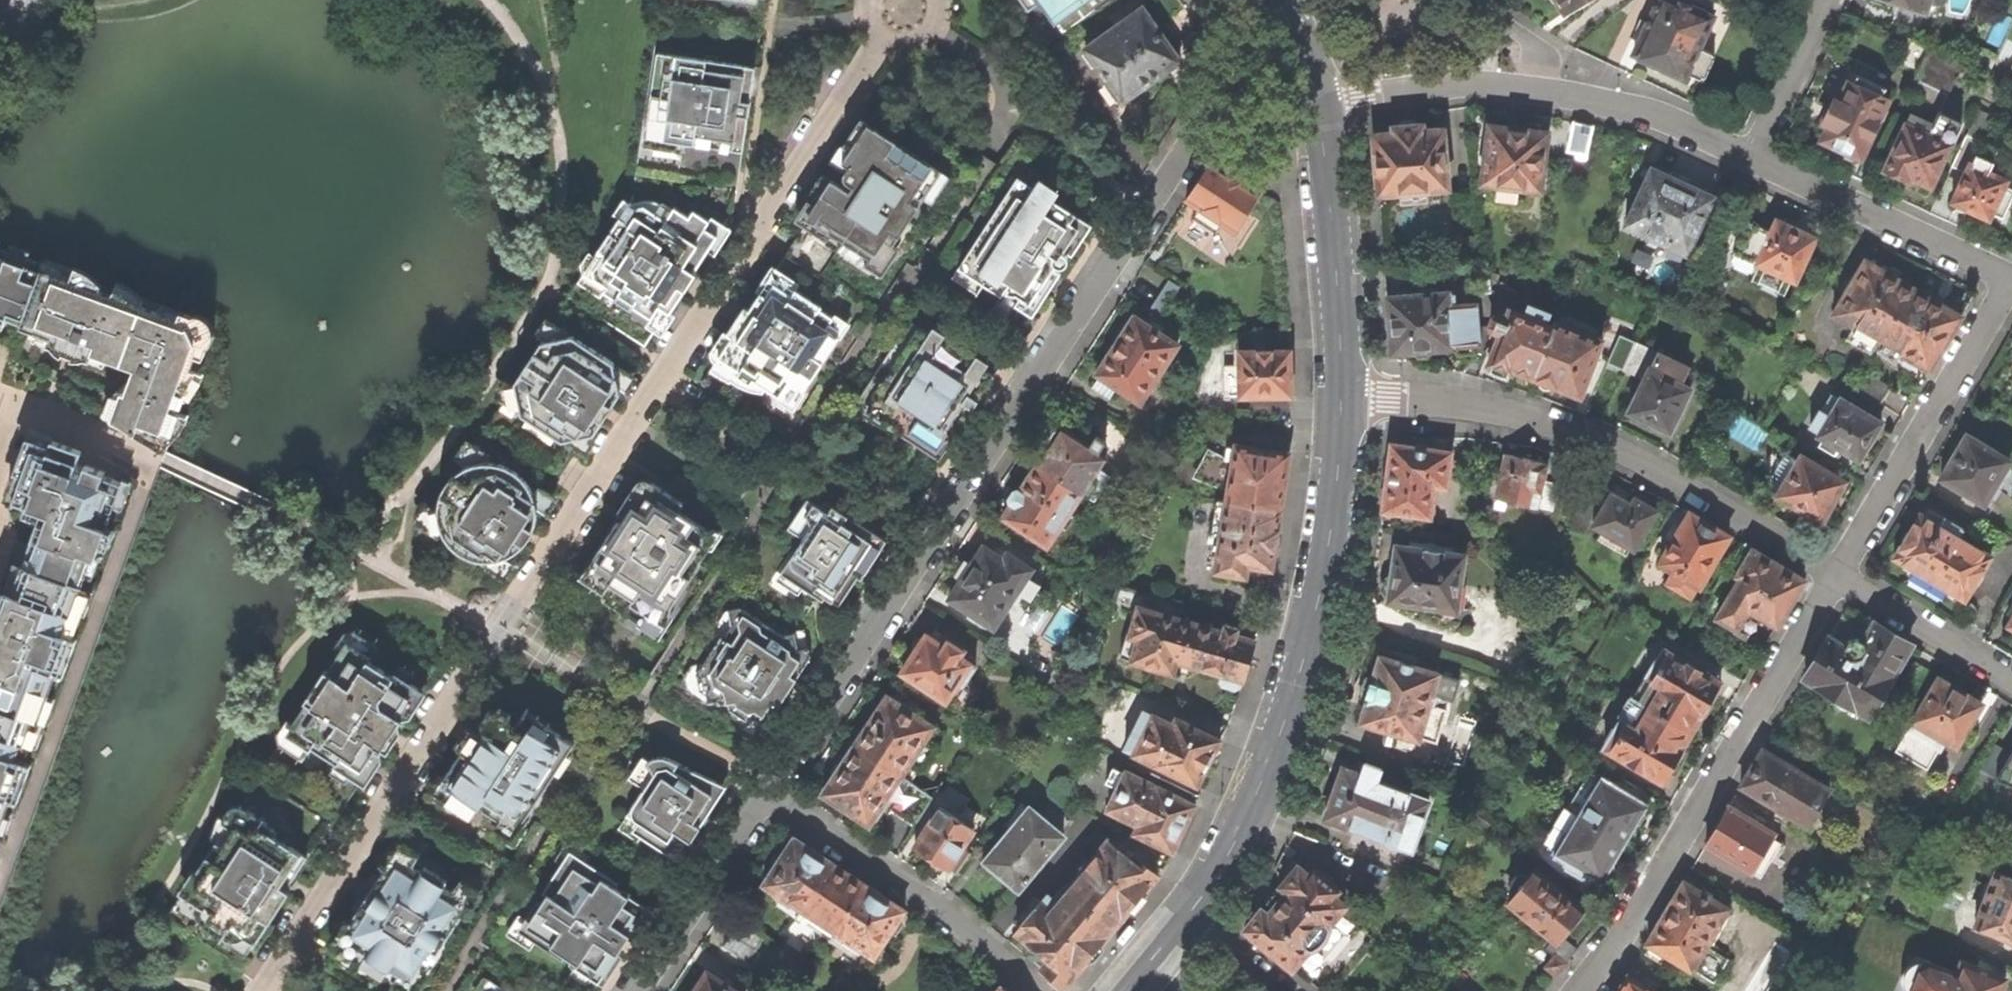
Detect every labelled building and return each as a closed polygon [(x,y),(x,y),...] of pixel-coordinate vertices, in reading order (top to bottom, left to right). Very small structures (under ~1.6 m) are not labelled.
[(1040,0),(1010,0),(1020,14),(1040,0)] [(1085,0),(1040,0),(1055,22),(1085,0)] [(1566,9),(1579,0),(1561,0),(1566,9)] [(1706,78),(1718,53),(1702,45),(1716,13),(1698,6),(1700,0),(1659,0),(1636,49),(1637,53),(1640,55),(1640,58),(1661,67),(1681,76),(1682,73),(1684,75),(1688,75),(1689,71),(1706,78)] [(1086,47),(1123,100),(1179,60),(1153,24),(1141,8),(1086,47)] [(736,190),(750,95),(754,67),(760,30),(672,17),(658,15),(650,69),(634,174),(736,190)] [(1210,16),(1188,55),(1212,71),(1227,42),(1210,16)] [(1932,45),(1910,36),(1901,58),(1922,68),(1932,45)] [(1912,90),(1943,103),(1965,61),(1932,45),(1922,68),(1912,90)] [(754,67),(750,95),(757,97),(759,83),(761,68),(754,67)] [(1858,156),(1864,156),(1883,117),(1877,112),(1881,106),(1887,110),(1893,95),(1886,90),(1887,85),(1860,73),(1857,78),(1851,76),(1842,97),(1836,95),(1829,110),(1824,121),(1829,124),(1822,138),(1845,148),(1849,155),(1855,157),(1858,156)] [(853,187),(849,191),(840,205),(824,195),(787,250),(837,283),(866,302),(903,244),(918,253),(975,165),(883,102),(845,163),(848,165),(845,170),(843,176),(845,181),(853,187)] [(1991,216),(1993,211),(2005,216),(2011,201),(2011,186),(2007,184),(2009,178),(1995,171),(1999,162),(1980,153),(1985,141),(1985,139),(1996,113),(1982,107),(1955,165),(1969,172),(1956,199),(1979,210),(1991,216)] [(1912,111),(1907,121),(1933,131),(1937,122),(1912,111)] [(1942,111),(1937,122),(1959,132),(1964,120),(1942,111)] [(1377,132),(1382,203),(1429,200),(1429,187),(1448,186),(1444,128),(1423,130),(1422,122),(1415,123),(1415,118),(1408,119),(1401,119),(1402,124),(1395,124),(1395,131),(1377,132)] [(1524,127),(1490,124),(1484,181),(1500,182),(1498,197),(1519,199),(1520,184),(1542,186),(1548,130),(1543,129),(1543,124),(1539,121),(1534,120),(1529,120),(1525,122),(1524,127)] [(1596,123),(1575,120),(1569,149),(1590,154),(1596,123)] [(1915,183),(1927,188),(1930,183),(1934,185),(1959,132),(1937,122),(1933,131),(1907,121),(1886,168),(1900,175),(1911,180),(1915,176),(1917,177),(1915,183)] [(966,309),(959,319),(984,336),(991,325),(1016,341),(1046,294),(1059,274),(1053,268),(1057,268),(1062,268),(1066,264),(1066,258),(1064,253),(1071,256),(1078,245),(1062,233),(1074,214),(1090,189),(1014,139),(923,282),(966,309)] [(1201,208),(1223,222),(1236,231),(1262,191),(1238,175),(1214,159),(1188,199),(1201,208)] [(1693,184),(1654,167),(1628,222),(1689,251),(1715,194),(1693,184)] [(599,247),(566,296),(644,347),(692,274),(733,212),(736,190),(634,174),(631,193),(630,200),(599,247)] [(840,205),(849,191),(834,180),(830,187),(824,195),(840,205)] [(1216,233),(1223,222),(1201,208),(1194,219),(1216,233)] [(1090,225),(1074,214),(1062,233),(1078,245),(1090,225)] [(1751,218),(1744,232),(1736,250),(1738,251),(1736,254),(1735,259),(1738,264),(1743,268),(1749,269),(1756,267),(1759,261),(1792,276),(1798,278),(1818,234),(1798,225),(1799,221),(1792,218),(1786,215),(1785,219),(1778,217),(1774,229),(1751,218)] [(20,327),(43,263),(0,248),(0,317),(6,319),(5,321),(20,327)] [(832,289),(837,283),(787,250),(783,257),(832,289)] [(866,302),(837,283),(832,289),(783,257),(748,312),(761,320),(750,338),(737,329),(702,385),(790,443),(877,309),(866,302)] [(1878,263),(1869,258),(1857,277),(1854,276),(1846,288),(1849,290),(1835,311),(1883,341),(1916,286),(1903,278),(1904,274),(1903,269),(1899,266),(1894,265),(1890,265),(1886,269),(1878,263)] [(1759,261),(1756,267),(1764,271),(1761,280),(1780,288),(1784,280),(1789,283),(1792,276),(1759,261)] [(114,420),(165,452),(213,326),(43,263),(20,327),(19,329),(61,343),(134,369),(125,393),(121,392),(118,403),(112,417),(114,420)] [(1932,295),(1916,286),(1883,341),(1879,347),(1891,355),(1897,347),(1931,368),(1945,345),(1964,314),(1947,304),(1948,301),(1947,296),(1938,289),(1934,291),(1932,295)] [(1475,351),(1475,347),(1475,342),(1480,337),(1479,323),(1478,300),(1449,302),(1448,290),(1389,294),(1391,322),(1393,350),(1414,349),(1415,351),(1417,354),(1423,354),(1428,352),(1428,347),(1452,346),(1452,344),(1459,343),(1459,351),(1475,351)] [(847,399),(938,459),(967,416),(963,413),(967,406),(972,408),(975,404),(979,400),(972,395),(974,392),(980,397),(1008,352),(984,336),(959,319),(917,291),(847,399)] [(1514,368),(1534,375),(1555,322),(1545,319),(1548,310),(1531,303),(1528,312),(1510,306),(1508,314),(1500,312),(1496,314),(1493,318),(1492,323),(1479,323),(1480,337),(1475,342),(1475,347),(1491,353),(1489,361),(1492,364),(1490,370),(1497,372),(1507,377),(1509,370),(1513,371),(1514,368)] [(418,526),(493,575),(522,530),(554,481),(544,475),(557,454),(567,461),(601,409),(636,356),(561,307),(418,526)] [(744,319),(737,329),(750,338),(761,320),(748,312),(744,319)] [(1097,374),(1101,377),(1115,386),(1140,403),(1178,345),(1135,316),(1112,351),(1097,374)] [(1569,387),(1581,392),(1590,371),(1593,372),(1599,357),(1597,355),(1603,336),(1556,318),(1555,322),(1534,375),(1541,378),(1542,381),(1543,383),(1546,385),(1553,385),(1556,383),(1569,387)] [(1651,418),(1672,427),(1692,384),(1677,377),(1682,367),(1657,356),(1659,347),(1623,332),(1610,360),(1645,375),(1630,408),(1651,418)] [(1241,351),(1241,364),(1242,396),(1291,395),(1291,373),(1291,350),(1241,351)] [(1242,396),(1241,364),(1231,364),(1231,396),(1242,396)] [(1880,401),(1891,386),(1864,370),(1854,386),(1859,389),(1880,401)] [(1110,394),(1115,386),(1101,377),(1096,384),(1110,394)] [(1885,404),(1880,401),(1859,389),(1852,400),(1844,396),(1842,396),(1833,391),(1822,407),(1831,413),(1820,432),(1859,456),(1871,437),(1881,419),(1877,416),(1885,404)] [(1062,428),(1061,430),(1051,446),(1038,465),(1074,488),(1090,464),(1098,452),(1091,447),(1080,440),(1062,428)] [(1051,446),(1061,430),(1057,429),(1054,430),(1051,434),(1048,439),(1048,443),(1051,446)] [(1080,440),(1091,447),(1094,441),(1083,434),(1080,440)] [(2011,460),(1967,434),(1958,449),(1942,477),(1985,504),(1987,499),(1997,505),(2005,492),(1996,486),(2011,460)] [(1387,484),(1383,511),(1431,517),(1435,485),(1447,487),(1451,452),(1431,449),(1432,441),(1413,438),(1412,447),(1392,444),(1387,484)] [(5,810),(14,785),(8,783),(13,768),(19,771),(28,747),(21,744),(26,730),(35,706),(46,677),(52,679),(70,630),(64,627),(74,598),(89,556),(96,559),(110,517),(109,517),(123,478),(89,466),(28,444),(7,499),(42,512),(13,592),(6,589),(0,605),(0,627),(1,627),(0,629),(0,809),(5,810)] [(1237,444),(1236,448),(1234,460),(1230,489),(1228,501),(1282,510),(1287,483),(1291,452),(1237,444)] [(1226,459),(1234,460),(1236,448),(1228,447),(1226,459)] [(1230,489),(1234,460),(1226,459),(1211,449),(1204,464),(1207,465),(1199,478),(1224,489),(1230,489)] [(1098,452),(1090,464),(1098,469),(1106,457),(1098,452)] [(1825,514),(1823,509),(1830,499),(1832,500),(1837,492),(1844,479),(1802,454),(1779,492),(1813,513),(1814,516),(1816,519),(1820,519),(1823,518),(1825,514)] [(1538,508),(1545,480),(1547,474),(1549,471),(1548,465),(1543,460),(1538,461),(1521,457),(1508,455),(1496,503),(1520,508),(1522,504),(1538,508)] [(1082,494),(1098,469),(1090,464),(1074,488),(1082,494)] [(1047,546),(1082,494),(1074,488),(1038,465),(1020,491),(1019,490),(1016,491),(1013,495),(1010,498),(1010,501),(1013,505),(1004,517),(1047,546)] [(597,601),(670,647),(720,567),(716,565),(730,543),(731,544),(760,499),(715,471),(701,493),(676,477),(665,493),(651,484),(640,501),(628,493),(617,511),(628,519),(625,525),(623,528),(617,524),(599,552),(596,549),(577,579),(601,594),(597,601)] [(1561,485),(1545,480),(1538,508),(1554,511),(1561,485)] [(1633,504),(1614,492),(1594,525),(1606,532),(1607,531),(1618,538),(1617,539),(1635,549),(1659,508),(1647,501),(1638,495),(1633,504)] [(1223,536),(1228,501),(1219,500),(1213,534),(1223,536)] [(1282,510),(1228,501),(1223,536),(1217,572),(1247,577),(1249,566),(1258,567),(1258,569),(1261,572),(1268,573),(1273,569),(1278,544),(1279,536),(1282,510)] [(811,527),(795,551),(793,554),(782,570),(805,585),(802,590),(821,603),(825,597),(838,606),(858,577),(861,579),(867,571),(874,560),(870,557),(883,539),(836,508),(831,515),(814,503),(806,516),(811,527)] [(1946,589),(1964,599),(1992,555),(1960,536),(1964,529),(1943,516),(1939,524),(1920,512),(1904,537),(1893,555),(1912,568),(1908,575),(1942,596),(1946,589)] [(1709,524),(1691,513),(1662,563),(1675,571),(1667,584),(1692,599),(1699,587),(1701,588),(1731,537),(1709,524)] [(782,570),(793,554),(788,551),(756,529),(742,550),(749,554),(736,574),(803,619),(812,606),(817,609),(821,603),(802,590),(805,585),(782,570)] [(1390,600),(1456,609),(1460,586),(1464,556),(1453,555),(1454,549),(1412,543),(1411,549),(1398,547),(1394,576),(1387,577),(1383,580),(1382,584),(1381,589),(1385,596),(1391,598),(1390,600)] [(994,626),(1031,567),(1008,552),(1004,558),(984,545),(974,561),(972,560),(966,561),(962,567),(957,574),(958,581),(960,582),(950,598),(994,626)] [(1747,608),(1761,616),(1778,626),(1805,580),(1773,561),(1754,550),(1738,576),(1742,578),(1730,598),(1733,600),(1732,605),(1742,611),(1747,608)] [(728,568),(656,680),(753,744),(782,700),(779,697),(784,690),(789,681),(792,684),(811,656),(803,619),(736,574),(728,568)] [(1139,606),(1146,608),(1150,594),(1119,584),(1114,600),(1138,608),(1139,606)] [(1466,587),(1460,586),(1456,609),(1463,610),(1466,587)] [(1150,594),(1146,608),(1178,617),(1183,603),(1150,594)] [(81,600),(74,598),(64,627),(70,630),(81,600)] [(1749,635),(1761,616),(1747,608),(1742,611),(1732,605),(1733,600),(1730,598),(1719,617),(1749,635)] [(1184,662),(1196,622),(1178,617),(1146,608),(1139,606),(1138,608),(1130,635),(1127,634),(1120,658),(1173,673),(1175,665),(1177,660),(1184,662)] [(1224,630),(1196,622),(1184,662),(1223,674),(1243,679),(1244,680),(1251,656),(1256,640),(1244,637),(1237,635),(1239,628),(1225,624),(1224,630)] [(1877,702),(1891,678),(1911,644),(1875,623),(1864,642),(1858,638),(1850,640),(1845,647),(1830,637),(1819,654),(1806,678),(1836,695),(1837,700),(1841,705),(1847,707),(1852,705),(1869,715),(1877,702)] [(353,628),(258,774),(313,811),(332,823),(391,731),(433,666),(353,628)] [(1237,635),(1244,637),(1246,630),(1239,628),(1237,635)] [(959,682),(964,686),(966,683),(976,667),(967,660),(971,653),(944,636),(940,642),(927,635),(925,639),(922,639),(919,640),(917,643),(916,645),(918,650),(910,661),(903,672),(947,700),(959,682)] [(1709,702),(1716,690),(1705,684),(1711,675),(1688,661),(1687,662),(1665,649),(1647,678),(1657,684),(1646,704),(1692,732),(1702,715),(1707,718),(1710,712),(1714,705),(1709,702)] [(1421,738),(1430,705),(1434,694),(1454,700),(1460,680),(1441,674),(1441,673),(1381,656),(1375,676),(1370,675),(1366,689),(1363,701),(1367,702),(1361,722),(1420,740),(1421,738)] [(1240,687),(1243,679),(1223,674),(1221,681),(1223,685),(1237,689),(1240,687)] [(1722,681),(1711,675),(1705,684),(1716,690),(1722,681)] [(46,677),(35,706),(42,708),(52,679),(46,677)] [(1897,681),(1891,678),(1877,702),(1883,705),(1897,681)] [(1913,721),(1944,740),(1956,747),(1982,703),(1957,689),(1939,678),(1913,721)] [(952,704),(964,686),(959,682),(947,700),(952,704)] [(979,691),(966,683),(964,686),(952,704),(965,712),(979,691)] [(855,745),(902,776),(924,742),(934,726),(887,695),(872,719),(855,745)] [(1682,748),(1692,732),(1646,704),(1634,724),(1623,718),(1606,748),(1630,762),(1630,763),(1650,775),(1655,766),(1667,773),(1674,761),(1679,764),(1683,757),(1687,751),(1682,748)] [(1448,711),(1430,705),(1421,738),(1438,743),(1448,711)] [(480,722),(483,732),(475,746),(468,756),(461,751),(439,786),(446,790),(431,812),(425,808),(378,878),(384,882),(363,914),(357,910),(333,948),(336,950),(324,969),(358,990),(439,990),(458,962),(453,959),(561,793),(570,798),(603,746),(579,733),(574,740),(526,709),(512,728),(510,714),(500,709),(486,712),(480,722)] [(1126,748),(1198,785),(1205,772),(1210,762),(1212,762),(1217,757),(1221,749),(1219,745),(1221,741),(1196,729),(1194,731),(1175,720),(1173,725),(1144,712),(1126,748)] [(1927,770),(1944,740),(1913,721),(1895,751),(1927,770)] [(33,732),(26,730),(21,744),(28,747),(33,732)] [(934,748),(924,742),(902,776),(911,782),(934,748)] [(617,952),(618,951),(608,945),(611,941),(613,937),(623,943),(627,937),(646,907),(657,890),(622,867),(641,837),(674,859),(687,839),(690,842),(696,833),(702,823),(700,821),(700,809),(707,814),(722,791),(672,758),(664,757),(655,758),(647,763),(620,745),(565,828),(557,823),(524,874),(533,880),(518,903),(508,897),(478,943),(487,949),(473,971),(469,969),(454,990),(561,990),(571,975),(593,990),(598,982),(617,952)] [(886,799),(902,776),(855,745),(823,794),(853,813),(872,826),(889,801),(886,799)] [(1741,787),(1808,826),(1830,789),(1763,749),(1751,769),(1741,787)] [(1410,822),(1421,826),(1431,800),(1379,782),(1383,770),(1366,764),(1362,776),(1344,769),(1336,793),(1327,818),(1402,845),(1410,822)] [(1662,782),(1667,773),(1655,766),(1650,775),(1662,782)] [(1118,788),(1125,774),(1114,768),(1106,783),(1118,788)] [(1126,771),(1125,774),(1118,788),(1108,810),(1140,825),(1137,830),(1139,835),(1172,851),(1183,830),(1195,805),(1126,771)] [(1649,803),(1638,796),(1620,785),(1600,773),(1586,795),(1589,797),(1579,815),(1624,843),(1638,821),(1649,803)] [(274,898),(280,902),(286,893),(280,890),(290,875),(293,876),(315,842),(299,832),(313,811),(258,774),(165,916),(239,965),(275,910),(269,906),(274,898)] [(911,782),(902,776),(886,799),(889,801),(896,805),(911,782)] [(1620,785),(1638,796),(1642,790),(1624,779),(1620,785)] [(439,786),(425,808),(431,812),(446,790),(439,786)] [(934,797),(918,787),(902,813),(917,822),(934,797)] [(1014,826),(1029,808),(1021,802),(1009,822),(1014,826)] [(1717,830),(1707,847),(1751,873),(1775,834),(1730,807),(1717,830)] [(946,868),(948,869),(961,848),(974,830),(940,808),(915,847),(931,857),(932,864),(936,866),(940,869),(946,868)] [(1063,835),(1029,808),(1014,826),(983,865),(1001,879),(1018,893),(1063,835)] [(1497,819),(1481,808),(1474,819),(1490,829),(1497,819)] [(1609,869),(1624,843),(1579,815),(1568,833),(1566,831),(1552,853),(1555,856),(1565,862),(1565,864),(1582,875),(1583,873),(1601,883),(1609,869)] [(1425,828),(1421,826),(1410,822),(1402,845),(1400,849),(1416,854),(1425,828)] [(783,896),(802,909),(805,905),(833,862),(813,849),(795,838),(765,884),(783,896)] [(318,844),(315,842),(293,876),(290,875),(280,890),(286,893),(293,883),(318,844)] [(1065,888),(1067,889),(1074,895),(1091,910),(1093,908),(1115,926),(1137,900),(1158,875),(1135,856),(1132,859),(1112,842),(1104,852),(1102,850),(1089,865),(1087,863),(1065,888)] [(970,854),(961,848),(948,869),(957,875),(970,854)] [(1380,880),(1354,861),(1338,884),(1364,903),(1380,880)] [(833,862),(805,905),(811,910),(815,912),(839,928),(867,885),(848,872),(833,862)] [(1299,866),(1279,891),(1267,904),(1246,930),(1294,970),(1310,951),(1317,948),(1322,943),(1326,938),(1329,932),(1332,924),(1346,906),(1335,897),(1339,891),(1316,870),(1310,876),(1299,866)] [(1518,910),(1546,878),(1535,870),(1528,878),(1523,875),(1518,876),(1512,882),(1512,890),(1515,894),(1509,902),(1518,910)] [(1996,872),(1975,927),(2011,941),(2011,879),(1996,872)] [(367,894),(357,910),(363,914),(384,882),(378,878),(367,894)] [(1584,910),(1546,878),(1518,910),(1553,939),(1557,943),(1562,937),(1565,939),(1573,931),(1583,919),(1580,916),(1584,910)] [(1692,970),(1706,947),(1729,909),(1685,882),(1666,915),(1648,944),(1652,946),(1666,955),(1692,970)] [(839,928),(836,932),(861,948),(874,957),(905,910),(889,899),(867,885),(839,928)] [(1267,904),(1279,891),(1272,885),(1265,892),(1260,898),(1267,904)] [(1067,889),(1057,901),(1049,909),(1057,916),(1074,895),(1067,889)] [(1041,902),(1049,909),(1057,901),(1048,894),(1041,902)] [(1091,910),(1074,895),(1057,916),(1049,909),(1041,902),(1016,932),(1040,953),(1049,960),(1041,968),(1063,987),(1115,926),(1093,908),(1091,910)] [(797,918),(802,909),(783,896),(778,905),(797,918)] [(275,910),(280,902),(274,898),(269,906),(275,910)] [(654,912),(646,907),(627,937),(634,942),(654,912)] [(836,932),(839,928),(815,912),(811,919),(834,935),(836,932)] [(1136,926),(1130,920),(1119,933),(1116,936),(1119,939),(1122,942),(1136,926)] [(748,962),(764,937),(742,921),(724,947),(748,962)] [(855,957),(861,948),(836,932),(834,935),(831,941),(855,957)] [(1561,945),(1565,939),(1562,937),(1557,943),(1553,939),(1547,947),(1556,954),(1566,963),(1573,955),(1561,945)] [(1661,963),(1666,955),(1652,946),(1647,955),(1661,963)] [(1729,961),(1706,947),(1692,970),(1715,984),(1729,961)] [(624,957),(617,952),(598,982),(604,986),(624,957)] [(1555,976),(1566,963),(1556,954),(1545,967),(1555,976)] [(1957,973),(1924,960),(1913,990),(1950,990),(1957,973)] [(1985,971),(1977,967),(1961,961),(1957,973),(1950,990),(2001,990),(2006,979),(1985,971)] [(1979,962),(1977,967),(1985,971),(1987,965),(1979,962)] [(1170,985),(1176,990),(1187,976),(1189,973),(1185,970),(1183,968),(1170,985)] [(708,971),(695,990),(738,990),(708,971)] [(1628,976),(1619,990),(1654,990),(1628,976)]
